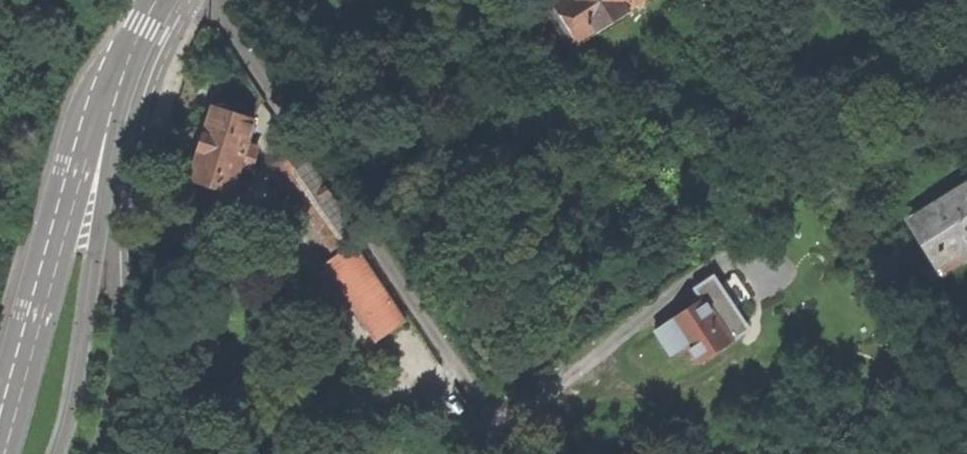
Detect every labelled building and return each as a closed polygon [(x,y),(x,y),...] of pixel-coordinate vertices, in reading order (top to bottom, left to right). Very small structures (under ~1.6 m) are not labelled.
[(542,8),(555,28),(568,50),(649,0),(555,0),(542,8)] [(257,149),(246,145),(254,120),(214,107),(204,137),(191,133),(189,139),(187,144),(201,149),(191,179),(231,192),(239,166),(250,170),(257,149)] [(332,248),(354,233),(295,146),(276,167),(332,248)] [(912,220),(944,271),(964,258),(966,260),(966,185),(912,220)] [(377,341),(405,322),(353,245),(325,264),(377,341)] [(701,362),(731,343),(715,317),(726,310),(717,296),(711,287),(700,294),(705,303),(659,331),(670,351),(688,340),(692,348),(701,362)] [(742,335),(726,310),(715,317),(731,343),(742,335)] [(386,363),(417,342),(410,331),(378,352),(386,363)]
